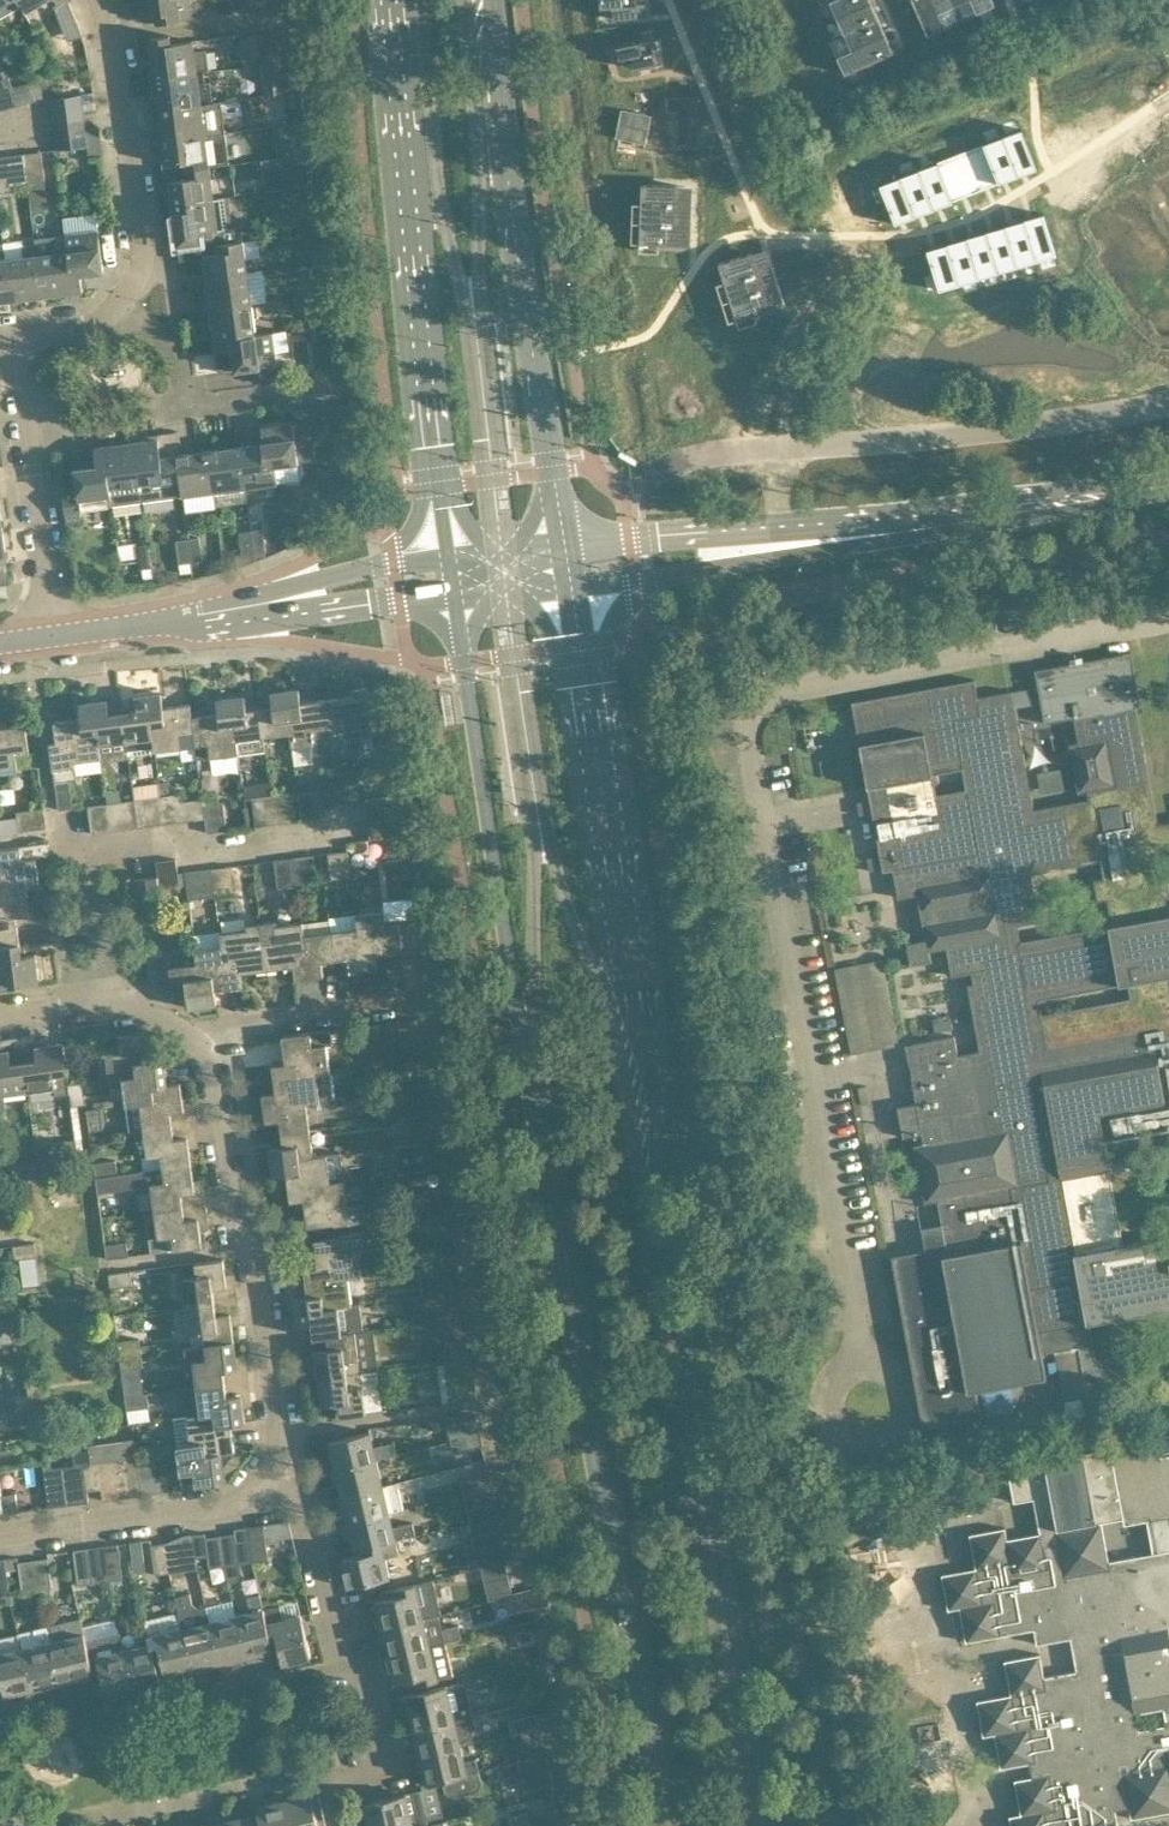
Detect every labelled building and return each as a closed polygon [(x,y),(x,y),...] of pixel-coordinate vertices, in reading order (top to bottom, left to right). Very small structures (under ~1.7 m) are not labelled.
[(21,4),(18,0),(0,0),(0,16),(21,4)] [(21,4),(25,12),(46,0),(18,0),(21,4)] [(139,16),(157,14),(158,23),(192,18),(190,0),(137,0),(139,16)] [(250,6),(249,0),(231,0),(232,8),(250,6)] [(601,6),(613,5),(614,18),(647,15),(646,2),(637,3),(637,0),(601,0),(601,6)] [(838,16),(872,1),(871,0),(831,0),(838,16)] [(928,33),(946,25),(939,11),(935,0),(913,0),(928,33)] [(939,11),(955,4),(954,0),(935,0),(939,11)] [(978,11),(995,3),(994,0),(973,0),(978,11)] [(872,1),(838,16),(845,32),(879,17),(872,1)] [(879,17),(845,32),(852,48),(886,33),(879,17)] [(263,65),(264,65),(281,63),(277,33),(259,35),(263,65)] [(852,48),(838,55),(846,72),(894,51),(886,33),(852,48)] [(151,37),(155,68),(174,66),(175,74),(210,70),(208,49),(195,51),(194,40),(172,43),(171,34),(151,37)] [(241,37),(245,68),(263,65),(259,35),(241,37)] [(652,37),(617,45),(620,57),(631,55),(634,67),(658,62),(652,37)] [(156,69),(151,70),(153,91),(154,90),(158,90),(159,98),(160,100),(178,97),(179,106),(202,103),(215,101),(212,80),(205,81),(204,70),(175,74),(174,66),(155,68),(156,69)] [(300,70),(282,73),(286,103),(286,104),(289,123),(307,121),(304,102),(300,70)] [(0,79),(0,104),(2,110),(19,105),(15,92),(11,76),(0,79)] [(15,92),(19,105),(37,100),(31,87),(15,92)] [(81,94),(52,98),(54,117),(84,113),(83,110),(97,108),(97,106),(96,103),(96,100),(96,98),(95,95),(95,93),(81,94)] [(696,96),(678,97),(681,146),(699,144),(696,96)] [(160,100),(154,101),(157,122),(163,121),(164,131),(182,128),(183,137),(206,134),(223,131),(225,131),(221,100),(215,101),(202,103),(179,106),(178,97),(160,100)] [(622,108),(617,137),(646,142),(652,114),(622,108)] [(56,130),(58,149),(88,145),(86,127),(56,130)] [(1022,127),(1003,135),(1019,174),(1038,167),(1022,127)] [(182,128),(164,131),(168,163),(186,160),(187,168),(210,165),(229,163),(225,131),(223,131),(206,134),(183,137),(182,128)] [(297,133),(300,154),(311,153),(308,131),(297,133)] [(1003,135),(984,142),(999,182),(1019,174),(1003,135)] [(984,142),(938,160),(953,200),(999,182),(984,142)] [(42,151),(25,153),(29,183),(46,181),(42,151)] [(0,156),(0,177),(8,176),(10,186),(29,183),(25,153),(7,155),(0,156)] [(311,153),(300,154),(303,178),(314,177),(311,153)] [(170,180),(174,211),(193,208),(192,199),(214,196),(210,165),(187,168),(186,160),(168,163),(168,164),(163,164),(165,181),(170,180)] [(938,160),(919,168),(934,208),(953,200),(938,160)] [(919,168),(900,175),(916,215),(934,208),(919,168)] [(900,175),(880,183),(896,223),(916,215),(900,175)] [(642,182),(640,242),(691,243),(692,222),(676,221),(677,184),(642,182)] [(193,208),(174,211),(178,244),(181,260),(186,260),(186,258),(204,256),(204,254),(221,252),(220,243),(243,240),(241,223),(233,223),(229,196),(214,198),(214,196),(192,199),(193,208)] [(1044,212),(1025,218),(1038,259),(1057,253),(1044,212)] [(81,274),(104,271),(97,213),(64,217),(66,234),(72,274),(81,274)] [(1025,218),(1006,224),(1018,265),(1038,259),(1025,218)] [(1006,224),(986,230),(999,271),(1018,265),(1006,224)] [(986,230),(967,236),(980,277),(999,271),(986,230)] [(54,235),(36,238),(37,243),(37,245),(38,254),(38,256),(40,272),(49,271),(52,294),(84,290),(81,274),(72,274),(66,234),(54,235)] [(967,236),(947,242),(960,283),(980,277),(967,236)] [(310,240),(313,262),(325,261),(322,238),(310,240)] [(221,252),(204,254),(204,256),(204,257),(207,285),(232,282),(231,273),(248,271),(258,270),(256,256),(246,257),(244,240),(243,240),(220,243),(221,252)] [(20,299),(17,275),(9,276),(7,258),(5,242),(0,242),(0,301),(20,299)] [(947,242),(927,248),(940,289),(960,283),(947,242)] [(25,256),(7,258),(9,276),(17,275),(20,299),(52,294),(49,271),(40,272),(38,256),(38,254),(37,245),(37,243),(23,245),(25,256)] [(752,251),(719,262),(737,318),(786,303),(779,282),(764,287),(752,251)] [(325,261),(313,262),(316,286),(328,285),(325,261)] [(207,285),(212,316),(237,313),(236,304),(252,302),(248,271),(231,273),(232,282),(207,285)] [(212,316),(216,348),(232,346),(240,345),(239,336),(256,334),(252,302),(236,304),(237,313),(212,316)] [(313,317),(310,317),(311,324),(314,324),(315,327),(318,356),(321,373),(339,371),(337,354),(333,324),(332,314),(313,317)] [(232,346),(216,348),(216,349),(219,372),(219,373),(235,370),(253,368),(255,382),(256,382),(291,377),(289,363),(277,364),(273,340),(272,332),(256,334),(239,336),(240,345),(232,346)] [(356,402),(341,404),(345,435),(360,433),(356,402)] [(341,404),(325,406),(329,437),(345,435),(341,404)] [(325,406),(309,408),(313,439),(329,437),(325,406)] [(292,420),(260,425),(262,443),(263,442),(266,465),(276,464),(276,465),(278,481),(300,479),(298,462),(316,460),(313,439),(309,408),(292,411),(291,411),(292,420)] [(158,438),(127,443),(129,461),(139,460),(144,500),(183,495),(180,477),(172,478),(169,455),(161,456),(158,438)] [(262,443),(232,447),(235,470),(244,468),(246,487),(278,483),(276,465),(276,464),(266,465),(263,442),(262,443)] [(337,443),(331,450),(332,458),(339,464),(347,462),(353,455),(352,448),(345,442),(337,443)] [(95,447),(97,465),(97,466),(106,464),(111,505),(144,500),(139,460),(129,461),(126,443),(95,447)] [(77,486),(62,488),(67,523),(82,521),(80,509),(111,505),(106,464),(97,466),(97,465),(95,447),(73,450),(75,468),(77,486)] [(232,447),(200,451),(204,474),(212,473),(215,491),(246,487),(244,468),(235,470),(232,447)] [(200,451),(169,455),(172,478),(180,477),(183,495),(215,491),(212,473),(204,474),(200,451)] [(349,481),(341,498),(353,504),(362,487),(349,481)] [(264,529),(252,530),(255,554),(267,552),(264,529)] [(243,555),(237,556),(238,566),(256,560),(255,554),(252,530),(240,531),(243,555)] [(200,537),(188,539),(191,561),(203,559),(200,537)] [(191,561),(188,539),(176,540),(180,562),(191,561)] [(137,545),(140,568),(152,566),(150,544),(137,545)] [(10,582),(8,561),(0,562),(0,584),(10,582)] [(1080,799),(1034,808),(1019,723),(1016,709),(1016,707),(1013,691),(1012,690),(1009,690),(978,696),(975,678),(852,701),(868,786),(870,799),(858,801),(860,814),(873,812),(880,854),(868,857),(870,870),(883,868),(883,871),(893,869),(898,897),(917,893),(926,939),(907,942),(909,952),(911,963),(931,959),(930,950),(947,947),(952,975),(972,971),(974,982),(968,984),(977,1036),(978,1040),(980,1049),(958,1053),(955,1036),(955,1035),(947,1036),(906,1044),(910,1064),(911,1064),(913,1075),(911,1075),(916,1102),(910,1103),(898,1105),(902,1128),(903,1136),(922,1132),(924,1142),(914,1143),(925,1202),(938,1199),(942,1223),(946,1245),(926,1249),(892,1255),(911,1360),(924,1427),(929,1426),(982,1416),(977,1388),(1047,1375),(1043,1353),(1079,1346),(1084,1373),(1091,1372),(1151,1412),(1154,1430),(1168,1427),(1168,1426),(1168,1422),(1163,1398),(1157,1399),(1095,1357),(1089,1321),(1168,1306),(1168,1243),(1155,1246),(1154,1237),(1124,1243),(1105,1140),(1168,1128),(1168,911),(1166,895),(1168,895),(1168,884),(1167,874),(1158,875),(1152,845),(1168,842),(1168,821),(1158,823),(1136,706),(1136,705),(1141,704),(1133,661),(1131,651),(1035,668),(1037,679),(1045,722),(1074,716),(1079,741),(1069,743),(1078,792),(1079,792),(1088,790),(1089,798),(1080,799)] [(354,695),(328,698),(334,745),(348,743),(348,738),(373,735),(374,748),(376,748),(386,747),(400,745),(396,715),(393,688),(369,691),(368,685),(353,687),(354,695)] [(273,706),(260,707),(264,736),(291,732),(289,718),(303,716),(299,688),(272,692),(273,706)] [(1031,688),(1013,691),(1016,707),(1034,703),(1031,688)] [(136,710),(123,711),(126,740),(128,753),(156,750),(152,722),(165,721),(161,693),(134,697),(136,710)] [(245,695),(218,699),(220,713),(222,727),(235,725),(239,753),(266,749),(264,736),(260,707),(247,709),(245,695)] [(303,716),(289,718),(291,732),(293,746),(311,743),(313,752),(334,749),(334,745),(328,698),(304,702),(301,702),(303,716)] [(108,700),(80,704),(84,731),(97,729),(101,757),(102,757),(100,743),(126,740),(123,711),(110,713),(108,700)] [(165,721),(152,722),(156,750),(184,746),(186,760),(198,758),(192,716),(191,703),(163,706),(165,721)] [(84,731),(80,704),(81,717),(55,720),(57,740),(50,741),(56,781),(70,780),(78,779),(76,760),(101,757),(97,729),(84,731)] [(220,713),(192,716),(198,758),(211,756),(213,770),(240,766),(239,753),(235,725),(222,727),(220,713)] [(0,727),(0,738),(0,741),(0,770),(18,767),(16,754),(30,752),(26,723),(0,727)] [(70,780),(56,781),(59,809),(73,807),(70,780)] [(311,790),(300,792),(303,819),(322,817),(321,806),(341,804),(338,780),(310,783),(311,790)] [(160,781),(132,785),(134,799),(138,827),(165,823),(162,795),(160,781)] [(365,798),(368,818),(409,813),(405,782),(390,784),(391,795),(365,798)] [(181,793),(162,795),(165,823),(185,820),(182,802),(181,793)] [(292,793),(272,795),(275,823),(295,820),(292,793)] [(275,823),(272,795),(253,798),(256,825),(275,823)] [(134,799),(107,803),(111,830),(138,827),(134,799)] [(204,799),(182,802),(185,820),(206,818),(204,804),(204,799)] [(204,804),(206,818),(208,832),(227,829),(224,802),(204,804)] [(111,830),(107,803),(89,805),(93,833),(111,830)] [(47,827),(45,807),(17,811),(20,830),(47,827)] [(409,813),(368,818),(370,838),(386,836),(388,853),(414,849),(409,813)] [(10,874),(12,887),(27,885),(40,884),(37,857),(23,858),(21,845),(0,848),(0,875),(10,874)] [(348,849),(328,852),(332,880),(352,877),(348,849)] [(314,854),(294,857),(298,884),(318,881),(314,854)] [(298,884),(294,857),(275,859),(278,887),(298,884)] [(157,860),(158,874),(159,875),(135,878),(139,907),(162,904),(160,888),(180,885),(177,858),(157,860)] [(233,864),(213,867),(217,895),(236,892),(233,864)] [(213,867),(186,871),(189,899),(217,895),(213,867)] [(1,903),(2,916),(17,914),(30,913),(27,889),(27,886),(27,885),(12,887),(10,874),(0,875),(0,903),(1,903)] [(20,941),(17,917),(17,915),(17,914),(2,916),(1,903),(0,903),(0,944),(20,941)] [(384,910),(357,914),(359,927),(361,942),(374,940),(376,954),(404,950),(400,922),(386,924),(384,910)] [(276,920),(262,921),(268,968),(294,965),(295,965),(293,950),(306,949),(304,934),(302,921),(277,924),(276,920)] [(247,928),(222,931),(225,960),(238,958),(242,986),(243,986),(241,972),(268,968),(261,921),(247,923),(247,928)] [(359,927),(332,931),(336,959),(349,957),(351,971),(378,967),(376,954),(374,940),(361,942),(359,927)] [(221,932),(195,935),(198,962),(200,977),(213,975),(215,989),(218,989),(242,986),(240,972),(238,958),(225,960),(222,931),(221,932)] [(306,949),(293,950),(295,965),(297,978),(324,975),(322,961),(336,959),(332,931),(304,934),(306,949)] [(0,944),(0,991),(12,989),(11,985),(40,981),(36,953),(22,955),(20,941),(0,944)] [(883,959),(836,968),(851,1053),(899,1044),(883,959)] [(213,975),(200,977),(198,962),(170,966),(174,994),(188,993),(190,1006),(216,1003),(215,989),(213,975)] [(417,1018),(398,1020),(400,1036),(401,1048),(404,1064),(424,1061),(421,1045),(420,1036),(417,1018)] [(331,1029),(283,1035),(287,1063),(301,1061),(303,1074),(330,1071),(327,1045),(333,1044),(331,1029)] [(120,1048),(107,1050),(110,1073),(110,1077),(124,1075),(138,1074),(136,1060),(151,1058),(148,1036),(147,1031),(118,1034),(119,1036),(120,1048)] [(32,1060),(25,1061),(28,1089),(56,1085),(57,1093),(71,1092),(68,1070),(67,1065),(66,1058),(64,1042),(48,1044),(36,1045),(38,1059),(32,1060)] [(0,1050),(0,1108),(4,1107),(2,1092),(28,1089),(25,1061),(12,1062),(10,1049),(0,1050)] [(127,1102),(129,1102),(155,1099),(153,1085),(168,1083),(164,1056),(151,1058),(136,1060),(138,1074),(124,1075),(127,1102)] [(287,1063),(273,1065),(277,1092),(292,1090),(294,1103),(307,1102),(334,1098),(330,1071),(303,1074),(301,1061),(287,1063)] [(404,1064),(396,1064),(399,1088),(427,1085),(424,1061),(404,1064)] [(155,1099),(129,1102),(133,1129),(145,1128),(173,1124),(171,1111),(185,1109),(181,1081),(168,1083),(154,1085),(155,1099)] [(85,1083),(71,1085),(74,1107),(88,1104),(87,1095),(85,1083)] [(427,1085),(399,1088),(402,1116),(430,1112),(427,1085)] [(281,1119),(282,1132),(310,1129),(307,1102),(294,1103),(292,1090),(277,1092),(263,1094),(267,1121),(281,1119)] [(101,1106),(87,1108),(90,1130),(104,1128),(101,1106)] [(404,1123),(406,1143),(434,1140),(431,1120),(404,1123)] [(143,1156),(145,1169),(192,1163),(188,1135),(175,1137),(173,1124),(145,1128),(148,1155),(143,1156)] [(301,1157),(314,1155),(314,1154),(310,1129),(282,1132),(284,1145),(270,1147),(274,1175),(287,1173),(302,1171),(301,1157)] [(55,1141),(57,1155),(79,1152),(77,1138),(55,1141)] [(406,1143),(389,1146),(393,1173),(437,1167),(436,1160),(434,1140),(406,1143)] [(19,1160),(17,1146),(0,1148),(0,1163),(19,1160)] [(302,1171),(287,1173),(291,1200),(304,1198),(319,1196),(317,1183),(345,1179),(341,1151),(314,1154),(314,1155),(301,1157),(302,1171)] [(94,1161),(96,1176),(118,1173),(116,1158),(94,1161)] [(468,1159),(444,1163),(444,1165),(453,1212),(477,1207),(468,1159)] [(145,1169),(118,1173),(120,1188),(152,1184),(155,1209),(184,1206),(182,1192),(196,1191),(194,1179),(192,1163),(145,1169)] [(118,1173),(96,1176),(98,1191),(120,1188),(118,1173)] [(319,1196),(304,1198),(308,1226),(336,1222),(365,1219),(363,1201),(348,1203),(345,1179),(317,1183),(319,1196)] [(184,1206),(155,1209),(159,1237),(150,1238),(152,1251),(203,1245),(199,1217),(185,1219),(184,1206)] [(487,1257),(482,1229),(478,1210),(452,1214),(461,1262),(487,1257)] [(343,1235),(315,1239),(318,1266),(334,1264),(335,1278),(349,1276),(362,1274),(359,1249),(377,1247),(375,1228),(343,1233),(343,1235)] [(105,1243),(107,1257),(129,1254),(127,1240),(105,1243)] [(35,1241),(13,1244),(15,1258),(37,1255),(35,1241)] [(183,1276),(187,1304),(216,1300),(214,1287),(228,1285),(224,1257),(196,1261),(197,1274),(183,1276)] [(325,1307),(352,1303),(349,1276),(335,1278),(334,1264),(318,1266),(305,1268),(308,1295),(323,1293),(325,1307)] [(109,1272),(111,1286),(133,1283),(131,1269),(109,1272)] [(433,1273),(435,1292),(463,1288),(461,1269),(433,1273)] [(463,1288),(437,1292),(439,1311),(466,1307),(463,1288)] [(313,1323),(314,1336),(328,1334),(356,1330),(364,1328),(360,1302),(352,1303),(325,1307),(323,1293),(308,1295),(295,1297),(299,1325),(313,1323)] [(204,1330),(206,1343),(235,1339),(231,1311),(217,1313),(216,1300),(187,1304),(191,1331),(204,1330)] [(19,1326),(17,1312),(0,1315),(0,1328),(19,1326)] [(439,1319),(444,1360),(472,1357),(467,1315),(439,1319)] [(0,1328),(0,1343),(21,1340),(19,1326),(0,1328)] [(329,1347),(315,1349),(319,1377),(361,1371),(356,1330),(328,1334),(329,1347)] [(118,1340),(120,1354),(142,1351),(140,1337),(118,1340)] [(194,1358),(198,1385),(226,1382),(224,1369),(238,1367),(235,1339),(206,1343),(187,1345),(188,1358),(194,1358)] [(1079,1346),(1055,1350),(1063,1398),(1088,1393),(1084,1373),(1079,1346)] [(142,1351),(120,1354),(122,1368),(144,1365),(142,1351)] [(472,1357),(444,1360),(450,1401),(477,1398),(472,1357)] [(361,1371),(319,1377),(323,1404),(337,1402),(338,1416),(367,1412),(383,1410),(377,1369),(361,1371)] [(198,1385),(181,1387),(184,1415),(187,1414),(215,1410),(217,1424),(245,1420),(243,1404),(242,1393),(228,1395),(226,1382),(198,1385)] [(1011,1386),(982,1391),(986,1414),(1015,1409),(1011,1386)] [(126,1395),(127,1409),(149,1406),(147,1392),(126,1395)] [(6,1397),(8,1410),(30,1408),(28,1394),(6,1397)] [(30,1408),(8,1410),(10,1425),(32,1422),(30,1408)] [(174,1416),(178,1443),(206,1439),(207,1453),(235,1449),(232,1423),(245,1421),(245,1420),(217,1424),(215,1410),(187,1414),(184,1415),(174,1416)] [(470,1414),(445,1417),(446,1422),(450,1437),(480,1430),(476,1415),(471,1416),(470,1414)] [(1154,1430),(1155,1438),(1017,1463),(1024,1499),(1043,1495),(1050,1530),(1007,1537),(1005,1526),(970,1532),(976,1566),(942,1573),(949,1608),(960,1606),(966,1640),(1039,1627),(1042,1642),(1071,1636),(1077,1669),(1045,1675),(1040,1652),(1005,1659),(1011,1693),(977,1699),(984,1734),(995,1732),(1001,1766),(1036,1760),(1038,1773),(1015,1778),(1021,1812),(1010,1814),(1012,1825),(1119,1825),(1116,1808),(1129,1805),(1132,1817),(1168,1810),(1168,1427),(1154,1430)] [(330,1440),(336,1467),(377,1458),(395,1454),(392,1442),(374,1446),(370,1430),(330,1440)] [(480,1430),(450,1437),(454,1452),(483,1444),(480,1430)] [(134,1438),(121,1440),(123,1457),(137,1455),(134,1438)] [(206,1439),(178,1443),(184,1489),(199,1487),(198,1483),(225,1479),(222,1452),(235,1450),(235,1449),(207,1453),(206,1439)] [(100,1447),(90,1449),(92,1461),(98,1460),(102,1460),(100,1447)] [(90,1449),(73,1451),(75,1463),(84,1462),(92,1461),(90,1449)] [(123,1457),(118,1458),(123,1497),(143,1494),(143,1493),(141,1482),(138,1455),(137,1455),(123,1457)] [(102,1460),(98,1460),(101,1488),(103,1500),(123,1497),(118,1458),(102,1460)] [(336,1467),(342,1494),(383,1485),(377,1458),(336,1467)] [(92,1461),(84,1462),(88,1490),(101,1488),(98,1460),(92,1461)] [(75,1463),(64,1465),(69,1504),(89,1501),(88,1490),(84,1462),(75,1463)] [(69,1504),(64,1465),(44,1467),(49,1506),(69,1504)] [(460,1479),(464,1494),(494,1487),(490,1472),(460,1479)] [(162,1479),(141,1482),(143,1493),(164,1490),(162,1479)] [(19,1510),(16,1491),(2,1493),(0,1481),(0,1513),(19,1510)] [(342,1494),(349,1521),(389,1511),(404,1508),(398,1481),(383,1485),(342,1494)] [(464,1494),(467,1508),(470,1522),(497,1516),(494,1502),(497,1501),(494,1487),(464,1494)] [(349,1521),(355,1547),(396,1538),(415,1533),(413,1521),(393,1526),(389,1511),(349,1521)] [(289,1520),(248,1525),(250,1539),(253,1560),(269,1558),(266,1539),(293,1535),(289,1520)] [(235,1532),(221,1534),(225,1564),(239,1562),(237,1540),(250,1539),(248,1525),(235,1527),(235,1532)] [(472,1538),(475,1553),(505,1546),(502,1531),(472,1538)] [(180,1539),(166,1541),(170,1571),(184,1569),(185,1571),(198,1569),(194,1532),(180,1534),(180,1539)] [(225,1564),(221,1534),(206,1536),(210,1566),(225,1564)] [(364,1552),(343,1557),(349,1585),(388,1576),(390,1576),(385,1556),(399,1553),(396,1539),(396,1538),(363,1546),(364,1552)] [(142,1540),(131,1541),(133,1562),(145,1561),(142,1540)] [(170,1571),(166,1541),(152,1543),(155,1573),(170,1571)] [(118,1542),(103,1544),(108,1580),(123,1578),(118,1542)] [(108,1580),(103,1544),(74,1548),(78,1584),(108,1580)] [(505,1546),(475,1553),(479,1567),(508,1561),(505,1546)] [(0,1558),(0,1604),(11,1603),(10,1593),(5,1557),(0,1558)] [(48,1557),(33,1559),(37,1589),(52,1587),(48,1557)] [(37,1589),(33,1559),(19,1560),(22,1591),(37,1589)] [(507,1573),(483,1579),(488,1600),(507,1596),(512,1594),(512,1593),(507,1573)] [(383,1597),(376,1599),(383,1626),(439,1613),(442,1612),(433,1578),(430,1579),(415,1582),(414,1582),(405,1585),(381,1590),(383,1597)] [(547,1585),(532,1589),(539,1619),(554,1615),(547,1585)] [(512,1594),(507,1596),(514,1625),(524,1622),(539,1619),(532,1589),(512,1593),(512,1594)] [(176,1595),(180,1612),(193,1668),(220,1661),(210,1620),(206,1605),(200,1607),(193,1602),(190,1592),(176,1595)] [(241,1613),(237,1614),(246,1655),(272,1649),(270,1641),(262,1608),(259,1593),(247,1595),(251,1611),(241,1613)] [(264,1608),(262,1608),(270,1641),(272,1641),(278,1639),(283,1661),(311,1654),(302,1614),(283,1618),(280,1604),(264,1608)] [(180,1612),(146,1620),(147,1627),(157,1669),(159,1669),(164,1667),(165,1674),(193,1668),(180,1612)] [(383,1626),(389,1653),(445,1640),(462,1636),(459,1624),(442,1627),(439,1613),(383,1626)] [(237,1614),(210,1620),(220,1661),(246,1655),(237,1614)] [(85,1668),(92,1666),(86,1641),(81,1618),(46,1626),(59,1681),(87,1675),(85,1668)] [(33,1687),(59,1681),(46,1626),(32,1629),(36,1643),(23,1646),(33,1687)] [(138,1644),(124,1648),(134,1688),(160,1682),(157,1669),(147,1627),(146,1627),(135,1630),(138,1644)] [(23,1646),(19,1631),(0,1636),(0,1688),(4,1687),(5,1694),(33,1687),(23,1646)] [(86,1641),(92,1666),(99,1665),(102,1675),(106,1695),(134,1688),(124,1648),(121,1632),(86,1641)] [(445,1640),(389,1653),(396,1681),(402,1679),(404,1686),(453,1675),(445,1640)] [(563,1671),(548,1675),(552,1695),(567,1692),(568,1692),(563,1671)] [(102,1675),(92,1678),(96,1694),(96,1697),(106,1695),(102,1675)] [(457,1681),(398,1695),(402,1710),(409,1708),(414,1728),(474,1714),(475,1714),(468,1688),(468,1686),(466,1684),(463,1682),(460,1681),(457,1681)] [(567,1692),(552,1695),(559,1725),(574,1721),(567,1692)] [(559,1725),(552,1695),(538,1699),(545,1728),(559,1725)] [(420,1754),(461,1745),(480,1740),(474,1714),(414,1728),(420,1754)] [(522,1775),(552,1768),(548,1753),(546,1754),(540,1729),(539,1726),(521,1731),(528,1758),(518,1760),(522,1775)] [(427,1782),(443,1778),(479,1770),(476,1757),(465,1760),(461,1745),(420,1754),(427,1782)] [(552,1768),(522,1775),(525,1790),(551,1783),(555,1782),(552,1768)] [(479,1770),(443,1778),(445,1791),(453,1796),(478,1790),(482,1782),(479,1770)] [(429,1823),(421,1788),(365,1801),(371,1825),(388,1825),(394,1825),(415,1825),(429,1823)] [(284,1799),(290,1825),(327,1825),(319,1796),(313,1797),(311,1792),(284,1799)] [(251,1813),(255,1825),(290,1825),(284,1799),(257,1805),(250,1806),(251,1813)] [(531,1825),(537,1825),(561,1820),(558,1805),(528,1812),(531,1825)] [(225,1819),(226,1825),(255,1825),(251,1813),(225,1819)] [(198,1825),(226,1825),(225,1819),(224,1814),(211,1817),(212,1823),(198,1825)]
